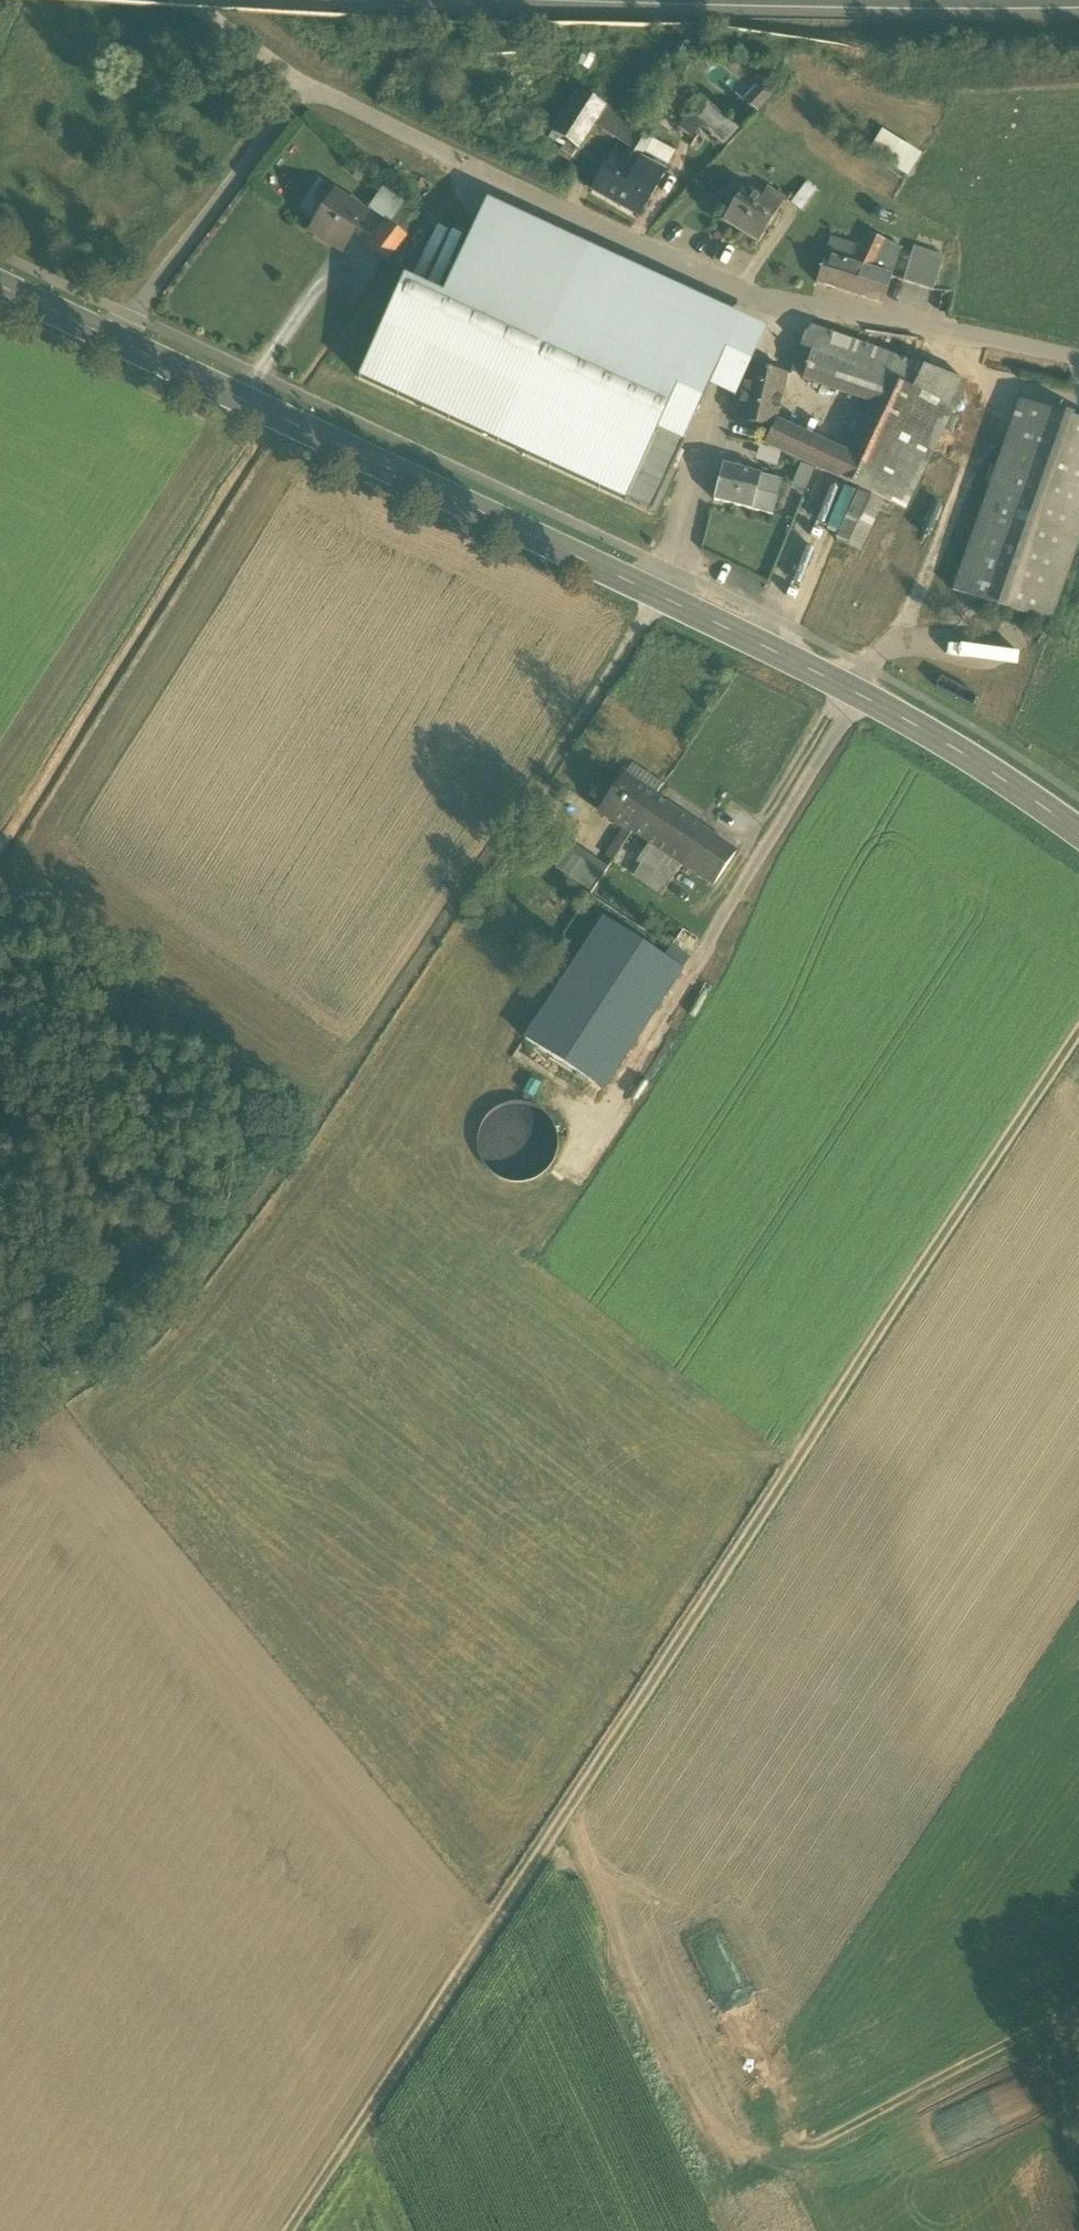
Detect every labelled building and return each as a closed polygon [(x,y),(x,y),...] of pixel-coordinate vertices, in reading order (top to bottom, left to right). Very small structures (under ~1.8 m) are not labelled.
[(773,95),(760,82),(744,100),(757,112),(773,95)] [(553,131),(579,148),(594,126),(605,108),(606,108),(579,91),(553,131)] [(703,124),(724,144),(738,129),(701,98),(687,113),(697,122),(699,121),(703,124)] [(594,126),(602,131),(614,113),(606,108),(605,108),(594,126)] [(602,131),(614,138),(625,120),(614,113),(602,131)] [(697,122),(687,113),(679,127),(691,138),(703,124),(699,121),(697,122)] [(639,129),(625,120),(614,138),(628,148),(638,130),(639,129)] [(622,158),(636,167),(645,152),(653,138),(638,130),(628,148),(622,158)] [(921,155),(882,131),(868,153),(907,177),(921,155)] [(645,152),(668,164),(676,151),(653,138),(645,152)] [(592,190),(639,216),(668,164),(645,152),(636,167),(622,158),(613,154),(606,165),(592,190)] [(816,190),(806,183),(791,204),(801,211),(816,190)] [(404,201),(383,187),(369,208),(390,222),(404,201)] [(723,221),(759,243),(770,225),(773,226),(777,219),(775,217),(781,207),(764,196),(762,200),(743,189),(723,221)] [(312,231),(342,250),(365,214),(335,195),(312,231)] [(487,200),(476,224),(730,340),(709,385),(735,397),(749,366),(767,328),(487,200)] [(369,249),(387,262),(407,237),(388,223),(369,249)] [(730,340),(476,224),(442,297),(403,279),(358,377),(625,499),(657,430),(683,442),(709,385),(730,340)] [(855,266),(871,271),(877,260),(894,268),(900,248),(885,242),(869,235),(855,266)] [(817,283),(883,304),(891,278),(871,271),(855,266),(851,265),(856,247),(831,239),(825,257),(817,283)] [(903,282),(933,291),(944,257),(914,248),(903,282)] [(803,379),(870,402),(892,356),(811,327),(805,335),(795,364),(803,379)] [(835,476),(861,488),(894,504),(904,510),(925,466),(966,382),(892,356),(870,402),(845,455),(835,476)] [(737,421),(772,429),(775,424),(776,424),(787,375),(749,366),(737,421)] [(1049,625),(1078,541),(1078,422),(1021,401),(988,492),(953,592),(1049,625)] [(769,446),(781,452),(802,461),(816,467),(817,468),(835,476),(845,455),(827,447),(776,424),(775,424),(772,429),(765,444),(766,445),(769,446)] [(652,513),(668,478),(672,468),(684,443),(683,442),(657,430),(625,499),(625,501),(652,513)] [(769,446),(766,445),(765,447),(760,445),(756,459),(777,466),(781,452),(769,446)] [(806,492),(816,467),(802,461),(791,486),(806,492)] [(713,500),(752,510),(760,476),(761,473),(722,464),(713,500)] [(678,471),(672,468),(668,478),(674,481),(678,471)] [(780,481),(760,476),(752,510),(773,515),(780,487),(779,487),(780,481)] [(668,478),(652,513),(657,516),(674,481),(668,478)] [(889,516),(894,504),(861,488),(836,540),(859,551),(878,510),(889,516)] [(623,778),(654,799),(663,786),(632,765),(623,778)] [(632,833),(632,832),(654,799),(623,778),(601,812),(623,827),(632,833)] [(703,831),(654,799),(632,832),(653,847),(682,866),(703,831)] [(632,833),(623,827),(603,856),(612,862),(632,833)] [(682,866),(713,887),(736,853),(703,831),(682,866)] [(554,868),(592,893),(608,869),(570,844),(554,868)] [(634,877),(662,896),(682,866),(653,847),(634,877)] [(682,971),(681,971),(663,959),(603,919),(524,1040),(603,1091),(682,971)] [(672,948),(681,954),(692,936),(683,931),(672,948)] [(671,947),(663,959),(681,971),(689,959),(681,954),(672,948),(671,947)] [(523,1183),(536,1179),(547,1171),(554,1159),(558,1147),(557,1133),(552,1121),(543,1111),(531,1104),(518,1102),(505,1104),(493,1110),(484,1120),(478,1132),(477,1145),(480,1158),(487,1169),(498,1178),(510,1182),(523,1183)]
